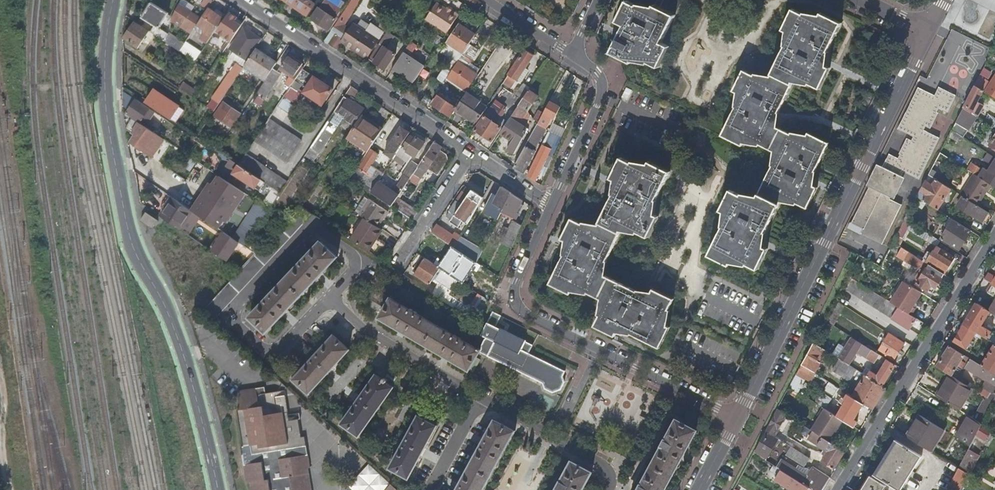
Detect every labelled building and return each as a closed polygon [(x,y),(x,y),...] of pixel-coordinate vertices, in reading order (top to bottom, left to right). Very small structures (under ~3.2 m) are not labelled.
[(308,15),(316,4),(311,0),(288,0),(288,1),(308,15)] [(332,30),(332,29),(343,12),(326,0),(324,0),(312,19),(329,29),(329,28),(332,30)] [(343,12),(332,29),(337,33),(329,44),(334,47),(340,38),(341,35),(345,38),(343,40),(368,56),(383,33),(373,26),(369,32),(354,22),(351,28),(345,24),(360,0),(351,0),(343,12)] [(626,24),(612,52),(633,62),(637,55),(660,66),(670,46),(662,42),(682,0),(663,0),(660,7),(656,5),(652,12),(628,0),(618,21),(626,24)] [(160,28),(169,13),(152,2),(142,17),(155,25),(151,32),(155,35),(164,41),(169,34),(160,28)] [(447,32),(458,14),(451,9),(450,11),(446,8),(437,2),(426,18),(447,32)] [(201,19),(178,5),(171,20),(191,34),(197,25),(201,19)] [(204,40),(207,42),(224,18),(208,8),(201,19),(197,25),(209,33),(204,40)] [(792,33),(773,71),(794,82),(797,76),(820,88),(830,67),(822,63),(842,22),(822,12),(818,20),(793,8),(783,28),(792,33)] [(218,31),(231,41),(242,25),(235,21),(237,18),(230,13),(218,31)] [(145,38),(150,31),(135,21),(124,38),(138,48),(145,38)] [(447,42),(463,53),(466,48),(475,34),(460,24),(447,42)] [(244,27),(230,48),(246,59),(251,52),(260,38),(250,31),(251,28),(246,25),(245,27),(244,27)] [(395,33),(389,29),(369,59),(386,70),(396,54),(386,47),(395,33)] [(150,42),(155,35),(151,32),(150,31),(145,38),(150,42)] [(184,45),(171,37),(167,42),(180,51),(183,46),(184,45)] [(402,72),(415,81),(424,66),(410,56),(416,46),(411,42),(392,71),(399,76),(402,72)] [(197,55),(183,46),(180,51),(194,60),(197,55)] [(511,58),(517,62),(525,50),(519,46),(511,58)] [(476,55),(466,48),(463,53),(461,56),(470,63),(476,55)] [(246,64),(267,78),(273,68),(276,64),(256,49),(246,64)] [(534,55),(525,49),(525,50),(517,62),(508,75),(504,82),(512,88),(517,81),(517,80),(525,68),(534,55)] [(287,84),(291,87),(303,69),(304,67),(288,56),(281,68),(292,76),(287,84)] [(439,78),(445,81),(447,77),(457,62),(452,58),(439,78)] [(467,63),(460,58),(457,62),(447,77),(466,90),(476,74),(465,66),(467,63)] [(232,71),(238,75),(244,67),(237,63),(232,71)] [(267,78),(246,64),(244,66),(265,80),(267,78)] [(980,76),(984,79),(988,69),(985,67),(980,76)] [(282,74),(273,68),(267,78),(265,80),(256,94),(265,101),(282,74)] [(529,71),(525,68),(517,80),(522,83),(529,71)] [(310,74),(303,69),(291,87),(288,91),(293,94),(296,90),(297,91),(302,84),(303,84),(310,74)] [(772,150),(782,130),(773,126),(794,82),(773,71),(768,82),(744,70),(734,90),(742,94),(723,135),(743,145),(747,137),(772,150)] [(213,98),(220,102),(235,80),(228,75),(213,98)] [(986,92),(991,83),(984,79),(980,76),(975,86),(983,91),(986,92)] [(314,77),(304,92),(323,105),(333,89),(314,77)] [(991,83),(986,92),(994,98),(994,77),(991,83)] [(185,82),(181,89),(193,98),(198,91),(185,82)] [(156,86),(145,102),(158,111),(170,118),(180,103),(156,86)] [(344,96),(349,100),(356,90),(351,86),(344,96)] [(978,101),(983,91),(975,86),(963,108),(976,116),(977,116),(983,104),(978,101)] [(515,95),(522,100),(527,91),(520,87),(515,95)] [(863,229),(860,234),(882,245),(900,206),(889,200),(902,173),(918,180),(938,138),(923,131),(925,127),(929,129),(937,113),(936,113),(938,109),(946,113),(954,96),(938,87),(933,96),(917,87),(897,129),(912,137),(911,141),(906,139),(899,155),(900,155),(898,159),(889,154),(883,168),(880,166),(870,187),(852,223),(863,229)] [(533,92),(528,90),(527,91),(522,100),(504,128),(517,137),(516,139),(515,138),(508,149),(515,153),(526,135),(523,133),(526,128),(524,126),(519,123),(525,113),(527,110),(528,111),(528,110),(537,96),(533,92)] [(136,99),(123,91),(124,100),(132,106),(136,99)] [(455,110),(476,124),(487,108),(480,103),(481,101),(467,92),(466,94),(464,97),(461,102),(455,110)] [(433,104),(452,116),(455,110),(461,102),(453,96),(450,100),(440,93),(433,104)] [(355,103),(349,100),(344,96),(334,112),(345,119),(354,124),(364,109),(355,102),(355,103)] [(277,109),(290,113),(293,103),(281,98),(277,109)] [(155,112),(136,99),(132,106),(127,112),(128,113),(127,114),(139,121),(153,131),(156,127),(145,120),(143,118),(145,116),(147,118),(150,119),(155,112)] [(224,102),(217,112),(218,112),(215,116),(221,120),(224,116),(235,123),(241,114),(224,102)] [(552,102),(543,118),(550,122),(558,106),(552,102)] [(492,106),(486,116),(485,115),(476,130),(492,141),(506,120),(503,118),(502,120),(499,119),(498,121),(495,119),(494,121),(491,119),(495,113),(498,115),(501,111),(492,106)] [(973,120),(976,116),(963,108),(952,130),(961,136),(964,137),(970,126),(973,127),(976,122),(973,120)] [(534,119),(539,122),(540,121),(544,112),(539,110),(534,119)] [(340,128),(345,119),(334,112),(328,120),(338,126),(340,128)] [(519,123),(524,126),(530,116),(525,113),(519,123)] [(347,137),(368,151),(373,144),(382,131),(369,123),(370,121),(362,115),(347,137)] [(302,140),(270,119),(255,141),(287,162),(302,140)] [(338,126),(328,120),(310,147),(320,153),(338,126)] [(153,131),(139,121),(137,124),(136,126),(130,122),(127,127),(126,128),(127,129),(135,134),(132,140),(140,145),(139,147),(153,156),(163,141),(165,139),(153,131)] [(533,150),(545,128),(538,124),(515,168),(524,174),(533,156),(529,154),(531,149),(533,150)] [(410,133),(405,129),(402,127),(385,152),(394,158),(397,154),(403,145),(402,144),(410,133)] [(759,194),(779,204),(783,196),(807,208),(817,187),(809,183),(829,142),(808,132),(804,141),(782,130),(772,150),(779,153),(759,194)] [(957,141),(961,136),(952,130),(949,136),(957,141)] [(368,151),(347,137),(345,141),(366,155),(368,151)] [(404,146),(403,145),(397,154),(406,160),(410,154),(412,156),(415,157),(425,143),(417,137),(415,139),(411,137),(404,146)] [(214,139),(210,145),(217,150),(221,144),(214,139)] [(421,178),(442,147),(435,142),(418,166),(413,174),(421,178)] [(543,165),(547,167),(552,157),(548,155),(551,149),(545,146),(546,144),(544,142),(527,176),(535,182),(543,165)] [(377,154),(371,150),(351,179),(359,184),(362,186),(371,192),(377,183),(384,173),(376,168),(371,175),(365,172),(371,164),(377,154)] [(988,153),(983,161),(992,167),(989,171),(984,169),(983,171),(971,163),(967,169),(969,170),(974,173),(989,183),(991,184),(994,187),(994,157),(988,153)] [(288,181),(246,154),(239,164),(266,182),(274,188),(281,192),(288,181)] [(619,182),(599,224),(619,234),(624,224),(649,236),(659,215),(651,211),(671,171),(651,161),(646,169),(622,157),(612,178),(619,182)] [(190,170),(196,162),(189,158),(184,166),(190,170)] [(239,164),(231,159),(228,165),(236,170),(234,173),(258,189),(260,187),(262,188),(266,182),(239,164)] [(393,193),(398,197),(408,182),(410,178),(413,174),(418,166),(411,161),(403,174),(401,177),(403,178),(393,193)] [(365,172),(371,175),(376,168),(371,164),(365,172)] [(969,170),(955,191),(960,195),(974,173),(969,170)] [(989,183),(974,173),(960,195),(963,196),(978,205),(983,196),(982,195),(989,183)] [(248,195),(219,175),(213,183),(210,181),(191,210),(193,211),(218,228),(223,223),(227,225),(248,195)] [(938,210),(951,189),(928,175),(926,180),(934,183),(925,198),(922,197),(920,199),(938,210)] [(398,197),(393,193),(377,183),(371,192),(392,206),(398,197)] [(982,195),(983,196),(991,184),(989,183),(982,195)] [(466,186),(457,201),(460,203),(466,194),(468,195),(472,190),(466,186)] [(485,213),(498,219),(502,211),(511,192),(502,186),(498,196),(494,194),(485,213)] [(461,222),(467,226),(483,198),(472,190),(468,195),(466,194),(460,203),(457,201),(446,217),(451,220),(450,222),(457,227),(461,222)] [(759,244),(779,204),(759,194),(755,202),(731,190),(721,210),(729,214),(709,254),(729,264),(733,257),(757,269),(768,249),(759,244)] [(521,204),(523,200),(511,192),(502,211),(516,219),(524,205),(521,204)] [(985,223),(991,214),(978,205),(963,196),(958,206),(985,223)] [(181,229),(193,211),(191,210),(181,202),(173,197),(161,215),(181,229)] [(356,211),(360,214),(369,200),(365,197),(356,211)] [(412,220),(418,211),(398,197),(392,206),(402,213),(412,220)] [(370,199),(369,200),(360,214),(366,219),(352,240),(369,251),(383,230),(378,226),(388,211),(370,199)] [(256,201),(232,237),(245,245),(268,209),(256,201)] [(214,320),(313,214),(302,206),(300,205),(256,253),(244,266),(241,269),(204,310),(214,320)] [(146,211),(140,220),(151,227),(157,219),(146,211)] [(959,249),(971,230),(950,217),(948,220),(951,222),(941,238),(959,249)] [(600,298),(609,278),(600,273),(619,234),(599,224),(596,230),(571,218),(562,239),(569,243),(550,283),(571,293),(574,285),(600,298)] [(502,243),(512,248),(522,225),(513,221),(502,243)] [(904,237),(910,224),(903,221),(897,234),(904,237)] [(863,229),(852,223),(849,222),(846,229),(860,235),(860,234),(863,229)] [(453,236),(436,225),(431,233),(452,246),(454,248),(460,239),(460,237),(455,234),(453,236)] [(209,249),(228,261),(240,242),(222,230),(209,249)] [(903,239),(897,236),(895,239),(894,242),(899,246),(903,239)] [(482,251),(460,239),(454,248),(477,263),(482,251)] [(262,301),(247,317),(263,333),(334,257),(318,242),(303,258),(301,257),(296,263),(297,264),(267,296),(266,295),(261,300),(262,301)] [(896,252),(899,246),(894,242),(890,249),(896,252)] [(237,262),(244,266),(256,253),(247,246),(237,262)] [(438,267),(459,281),(463,284),(477,263),(454,248),(452,246),(438,267)] [(937,246),(927,263),(929,264),(944,274),(954,257),(937,246)] [(453,291),(459,281),(455,279),(438,267),(426,259),(423,262),(416,274),(431,284),(435,279),(453,291)] [(932,293),(944,274),(929,264),(917,283),(932,293)] [(911,329),(917,319),(911,315),(909,313),(890,302),(885,298),(849,276),(843,287),(911,329)] [(649,297),(609,278),(600,298),(607,301),(595,326),(615,335),(618,329),(659,348),(669,327),(661,323),(673,299),(653,289),(649,297)] [(903,282),(890,302),(909,313),(921,294),(903,282)] [(449,296),(445,302),(453,307),(457,301),(449,296)] [(380,317),(468,370),(469,370),(479,353),(481,350),(478,348),(478,349),(461,340),(461,338),(455,335),(454,336),(417,314),(418,312),(411,309),(410,310),(391,298),(380,317)] [(980,325),(989,311),(977,303),(963,324),(964,325),(976,332),(986,339),(990,332),(980,325)] [(493,312),(485,328),(490,332),(486,339),(484,340),(481,346),(482,349),(481,350),(479,353),(486,356),(543,384),(545,389),(552,393),(561,390),(564,382),(563,377),(565,371),(529,354),(533,346),(525,342),(526,341),(501,330),(495,327),(501,316),(493,312)] [(965,348),(976,332),(964,325),(954,341),(965,348)] [(904,343),(889,333),(878,350),(894,360),(904,343)] [(333,335),(292,379),(308,393),(348,350),(333,335)] [(863,344),(852,337),(838,358),(840,359),(850,365),(857,354),(863,344)] [(814,372),(825,350),(813,342),(802,364),(810,369),(814,372)] [(875,364),(881,355),(863,344),(857,354),(875,364)] [(994,344),(981,365),(994,373),(994,344)] [(994,385),(994,373),(981,365),(949,345),(936,366),(944,371),(952,376),(956,369),(958,365),(962,368),(965,363),(961,361),(963,358),(967,363),(965,366),(976,373),(973,379),(979,383),(983,377),(988,380),(994,385)] [(849,380),(856,369),(850,365),(840,359),(833,371),(849,380)] [(883,386),(896,365),(887,360),(878,375),(870,371),(867,376),(883,386)] [(798,392),(810,369),(802,364),(790,385),(789,387),(798,392)] [(952,376),(944,371),(930,392),(952,405),(965,384),(952,376)] [(357,400),(342,422),(359,434),(393,385),(376,373),(361,395),(357,392),(353,398),(357,400)] [(866,375),(853,396),(864,403),(873,409),(886,388),(883,386),(867,376),(866,375)] [(984,386),(988,380),(983,377),(979,383),(984,386)] [(994,393),(994,385),(988,380),(984,386),(994,392),(994,393)] [(829,381),(824,390),(831,394),(836,385),(829,381)] [(308,468),(311,467),(305,436),(302,436),(298,418),(289,419),(284,391),(267,393),(266,387),(244,390),(239,391),(242,409),(238,410),(244,445),(241,446),(247,482),(251,482),(253,489),(312,489),(308,468)] [(854,419),(864,403),(853,396),(848,393),(845,398),(840,395),(837,399),(840,401),(838,404),(843,407),(840,411),(839,413),(834,410),(835,407),(829,404),(826,409),(843,420),(854,427),(858,421),(854,419)] [(982,405),(989,410),(993,401),(990,399),(985,396),(981,405),(982,405)] [(781,420),(783,421),(788,414),(778,408),(766,431),(774,436),(779,429),(776,427),(781,420)] [(839,426),(843,420),(826,409),(813,430),(814,431),(834,443),(839,435),(838,434),(835,433),(839,426)] [(417,415),(389,467),(407,477),(435,425),(417,415)] [(930,450),(943,429),(920,415),(907,436),(930,450)] [(969,416),(957,438),(970,446),(976,434),(981,424),(975,419),(969,416)] [(514,432),(495,421),(484,440),(483,440),(483,441),(481,440),(478,446),(479,446),(479,447),(480,448),(460,484),(459,484),(459,485),(457,484),(454,489),(483,489),(514,432)] [(696,432),(677,421),(667,440),(665,440),(661,447),(663,447),(642,485),(641,485),(638,489),(665,489),(696,432)] [(984,439),(990,429),(981,424),(976,434),(984,439)] [(778,444),(781,440),(774,436),(766,431),(756,450),(766,456),(775,442),(778,444)] [(834,469),(845,450),(834,443),(814,431),(809,439),(828,451),(822,461),(834,469)] [(897,441),(889,455),(913,469),(922,456),(897,441)] [(805,465),(809,458),(792,447),(787,455),(803,465),(805,465)] [(980,455),(968,449),(959,466),(958,468),(968,474),(969,475),(980,455)] [(913,469),(889,455),(876,476),(899,489),(900,489),(913,469)] [(811,471),(808,476),(796,468),(781,459),(777,466),(781,470),(814,489),(823,489),(831,477),(814,466),(811,471)] [(591,472),(572,461),(561,481),(560,480),(556,487),(557,488),(556,489),(581,489),(591,472)] [(392,484),(370,463),(349,485),(353,489),(387,489),(392,484)] [(808,476),(811,471),(798,464),(796,468),(808,476)] [(968,474),(958,468),(947,489),(960,489),(968,474)] [(781,470),(776,479),(792,488),(794,489),(814,489),(781,470)] [(861,489),(884,489),(886,486),(870,475),(861,489)]
